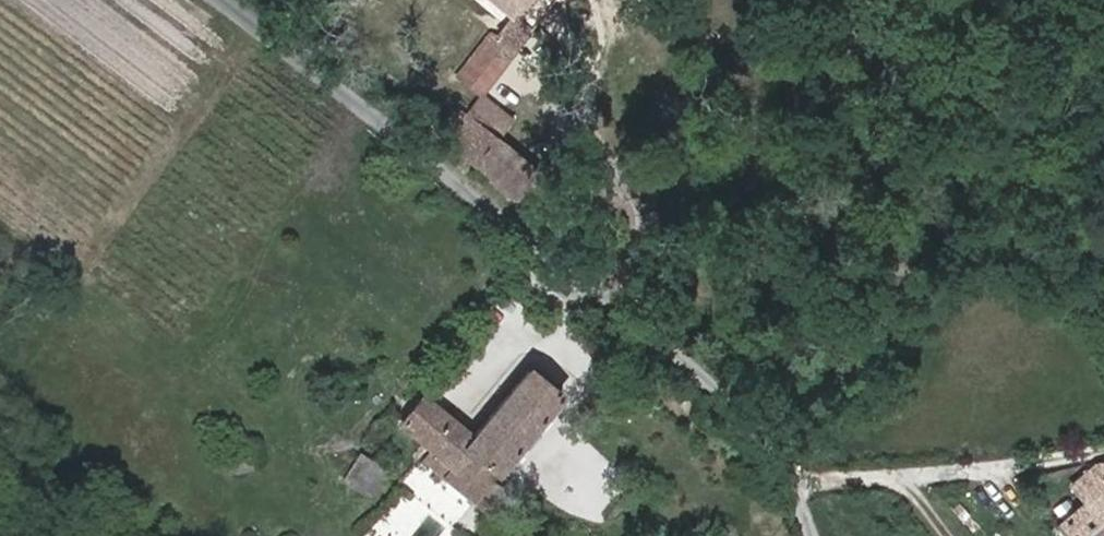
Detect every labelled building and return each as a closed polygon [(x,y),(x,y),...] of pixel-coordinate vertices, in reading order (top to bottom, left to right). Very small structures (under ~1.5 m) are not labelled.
[(533,33),(560,0),(492,0),(533,33)] [(493,36),(459,78),(483,96),(516,55),(493,36)] [(483,96),(465,117),(492,139),(493,138),(509,118),(483,96)] [(444,143),(465,117),(458,112),(437,137),(444,143)] [(535,172),(493,138),(492,139),(465,117),(444,143),(514,199),(535,172)] [(489,481),(560,397),(527,370),(470,438),(421,398),(399,424),(432,451),(423,460),(472,501),(489,481)] [(253,470),(250,448),(226,451),(229,473),(253,470)] [(364,494),(383,468),(365,455),(347,482),(364,494)] [(1093,465),(1071,485),(1084,501),(1103,524),(1103,463),(1093,465)] [(494,519),(511,499),(489,481),(472,501),(494,519)] [(1084,501),(1053,527),(1061,535),(1103,535),(1103,524),(1084,501)]
